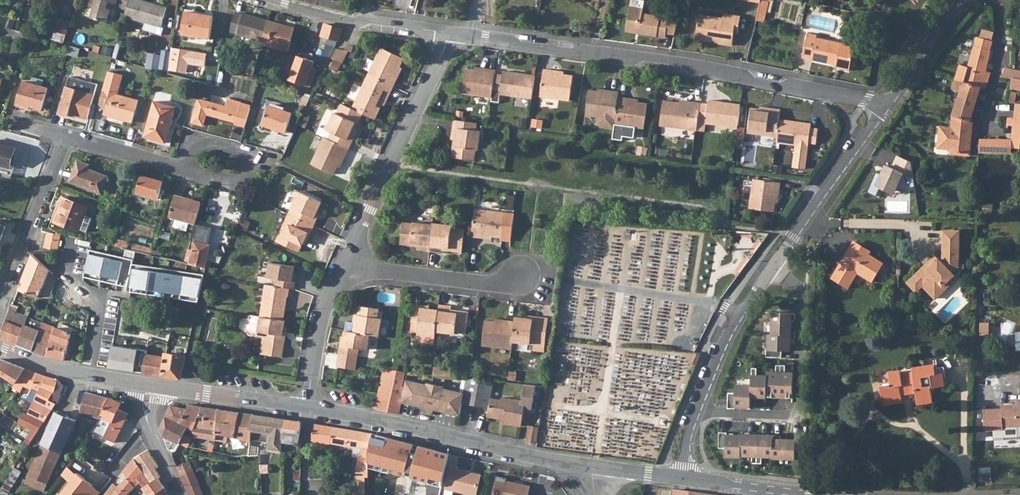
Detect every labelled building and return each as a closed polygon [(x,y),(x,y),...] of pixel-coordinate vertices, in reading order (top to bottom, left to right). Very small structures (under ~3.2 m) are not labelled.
[(91,17),(107,22),(110,9),(106,8),(108,1),(119,5),(118,8),(126,10),(129,0),(96,0),(91,17)] [(167,7),(142,0),(129,0),(126,10),(124,16),(145,22),(161,27),(167,7)] [(644,0),(632,0),(631,6),(644,9),(645,0),(644,0)] [(756,20),(762,21),(766,1),(761,0),(760,3),(756,20)] [(643,13),(644,9),(631,6),(630,6),(626,28),(646,32),(646,34),(657,36),(666,37),(666,33),(675,35),(680,15),(661,12),(660,16),(643,13)] [(210,38),(214,16),(185,11),(181,34),(210,38)] [(238,33),(237,35),(251,38),(262,41),(268,21),(243,14),(243,15),(235,13),(230,31),(238,33)] [(734,33),(738,34),(740,17),(723,14),(722,19),(699,15),(696,37),(708,39),(708,41),(719,43),(718,44),(732,46),(734,33)] [(1,16),(0,19),(0,26),(2,26),(13,29),(15,20),(1,16)] [(52,40),(63,44),(70,22),(58,19),(52,40)] [(278,48),(288,51),(294,28),(268,21),(262,41),(262,44),(278,48)] [(161,27),(145,22),(143,29),(161,35),(163,27),(161,27)] [(338,41),(339,41),(343,29),(327,25),(324,24),(321,36),(328,38),(327,42),(328,43),(318,65),(319,66),(325,68),(338,41)] [(16,30),(13,29),(2,26),(0,34),(0,36),(25,43),(28,33),(16,30)] [(25,44),(32,47),(35,36),(28,33),(25,43),(25,44)] [(817,35),(807,33),(802,58),(836,64),(835,67),(849,70),(855,46),(816,38),(817,35)] [(958,96),(976,102),(981,88),(983,89),(986,87),(991,72),(986,70),(990,50),(993,41),(977,37),(974,45),(968,67),(959,65),(952,89),(957,91),(955,95),(954,99),(957,101),(958,96)] [(123,46),(116,44),(112,58),(119,60),(123,46)] [(346,50),(337,48),(333,58),(343,63),(348,51),(346,50)] [(397,79),(394,78),(400,67),(404,58),(381,48),(369,75),(391,85),(393,87),(397,79)] [(169,71),(188,73),(188,68),(206,70),(208,53),(172,49),(169,71)] [(168,72),(171,52),(162,50),(161,57),(147,54),(145,66),(168,72)] [(314,76),(320,79),(325,68),(319,66),(314,76)] [(1011,78),(1012,69),(1004,68),(1001,75),(1011,78)] [(475,70),(466,69),(462,94),(492,98),(495,74),(496,70),(488,69),(488,72),(475,70)] [(570,100),(573,76),(564,74),(551,73),(552,70),(544,69),(540,96),(570,100)] [(1012,69),(1011,78),(1010,87),(1019,88),(1019,71),(1012,69)] [(123,75),(108,71),(98,107),(106,109),(104,114),(132,122),(138,101),(118,95),(123,75)] [(503,71),(503,75),(495,74),(492,98),(491,101),(499,102),(501,94),(532,98),(535,79),(521,77),(522,74),(503,71)] [(382,104),(388,92),(390,94),(393,87),(391,85),(369,75),(353,109),(363,113),(375,119),(382,104)] [(87,119),(97,84),(69,76),(59,114),(69,116),(69,114),(87,119)] [(42,109),(48,88),(24,81),(17,104),(38,110),(39,108),(42,109)] [(611,93),(598,91),(589,90),(586,115),(598,117),(597,125),(614,127),(615,124),(618,97),(619,92),(611,91),(611,93)] [(306,108),(310,99),(304,96),(300,106),(306,108)] [(952,116),(970,121),(976,102),(958,96),(957,101),(952,116)] [(644,128),(648,103),(639,102),(626,100),(626,98),(618,97),(615,124),(644,128)] [(251,105),(228,99),(226,107),(199,99),(192,122),(203,125),(206,114),(236,122),(235,125),(245,127),(251,105)] [(740,108),(727,106),(727,103),(709,100),(708,104),(701,103),(697,130),(705,131),(706,123),(738,128),(740,108)] [(147,138),(166,143),(176,107),(155,101),(147,127),(150,128),(147,138)] [(687,104),(680,103),(664,101),(660,125),(697,131),(697,130),(701,103),(688,101),(687,104)] [(327,130),(331,132),(328,138),(349,148),(358,131),(353,128),(356,123),(358,124),(363,113),(353,109),(342,103),(337,113),(335,112),(327,130)] [(271,106),(269,105),(262,125),(286,133),(293,113),(284,110),(271,106)] [(760,109),(750,108),(747,132),(777,137),(778,123),(779,119),(780,109),(773,108),(772,111),(760,109)] [(972,122),(970,121),(952,116),(951,128),(941,127),(941,133),(939,133),(937,148),(949,149),(949,152),(969,154),(972,122)] [(1013,118),(1007,118),(1006,125),(1012,126),(1011,140),(1011,148),(1019,148),(1019,126),(1013,125),(1013,118)] [(454,120),(452,139),(454,140),(457,140),(456,146),(453,146),(452,157),(475,161),(476,150),(478,150),(481,131),(476,130),(477,123),(454,120)] [(811,124),(793,121),(792,125),(778,123),(777,137),(776,142),(794,144),(791,167),(803,168),(805,167),(809,142),(816,144),(818,129),(811,128),(811,124)] [(740,127),(737,147),(743,148),(746,128),(740,127)] [(324,137),(311,164),(334,174),(338,166),(343,154),(346,155),(349,148),(328,138),(324,137)] [(1011,140),(979,139),(978,153),(990,154),(1011,154),(1011,148),(1011,140)] [(15,148),(0,144),(0,162),(11,165),(15,148)] [(647,148),(638,147),(637,155),(646,156),(647,148)] [(876,171),(866,192),(876,197),(880,187),(894,194),(896,190),(910,187),(908,184),(915,182),(911,162),(897,156),(892,168),(887,165),(883,174),(876,171)] [(87,169),(89,165),(78,161),(70,181),(101,193),(107,176),(87,169)] [(158,199),(163,181),(142,175),(137,193),(158,199)] [(780,190),(781,182),(754,179),(750,208),(774,212),(776,203),(777,190),(780,190)] [(315,218),(318,211),(322,202),(300,191),(289,214),(314,226),(317,219),(315,218)] [(175,196),(169,217),(195,224),(201,202),(187,198),(186,199),(175,196)] [(85,215),(88,207),(63,197),(60,207),(57,206),(51,220),(79,231),(80,229),(85,215)] [(243,209),(230,203),(223,216),(237,222),(243,209)] [(515,213),(475,209),(472,236),(479,237),(480,234),(492,236),(501,237),(501,239),(511,241),(515,213)] [(276,241),(299,252),(303,243),(308,232),(311,233),(314,226),(289,214),(276,241)] [(87,232),(92,218),(85,215),(80,229),(87,232)] [(403,222),(400,244),(412,245),(412,243),(418,243),(418,246),(418,249),(430,251),(433,224),(414,222),(413,224),(403,222)] [(452,228),(452,225),(433,223),(433,224),(430,251),(442,252),(442,250),(442,247),(449,248),(448,250),(462,252),(465,229),(452,228)] [(192,250),(188,249),(185,262),(206,267),(211,245),(209,244),(212,228),(195,224),(191,241),(194,242),(192,250)] [(959,231),(944,230),(943,246),(949,246),(948,251),(943,251),(943,259),(941,261),(938,259),(928,269),(925,266),(908,282),(916,291),(923,285),(935,299),(946,288),(943,285),(954,275),(952,272),(959,266),(959,251),(956,251),(956,246),(959,246),(959,231)] [(47,232),(44,248),(58,250),(61,235),(47,232)] [(129,242),(116,239),(115,246),(118,247),(126,248),(127,249),(129,242)] [(872,282),(884,263),(852,243),(851,245),(844,263),(841,261),(831,278),(849,289),(858,273),(872,282)] [(152,248),(134,244),(133,250),(151,254),(152,248)] [(126,292),(198,302),(203,274),(132,265),(133,260),(90,250),(84,278),(127,287),(126,292)] [(42,287),(43,288),(50,270),(44,265),(32,254),(18,290),(38,297),(42,287)] [(938,259),(936,256),(925,266),(928,269),(938,259)] [(294,289),(295,281),(292,281),(293,278),(295,278),(296,273),(294,273),(295,266),(270,263),(268,278),(276,279),(275,286),(289,288),(294,289)] [(946,288),(957,278),(954,275),(943,285),(946,288)] [(78,307),(79,307),(84,300),(59,279),(56,283),(69,294),(66,297),(78,307)] [(287,297),(288,297),(289,288),(275,286),(265,284),(260,317),(283,320),(287,297)] [(7,319),(1,337),(17,344),(28,317),(31,318),(33,312),(27,310),(26,315),(17,312),(19,306),(13,304),(11,304),(7,319)] [(422,305),(414,304),(411,332),(436,335),(436,332),(439,310),(429,309),(422,308),(422,305)] [(439,310),(436,332),(455,334),(455,332),(466,334),(469,311),(457,309),(457,312),(451,311),(451,309),(451,306),(439,305),(439,310)] [(379,336),(383,311),(356,307),(355,314),(357,315),(356,323),(355,332),(370,334),(379,336)] [(796,313),(773,312),(772,335),(791,335),(792,320),(796,320),(796,313)] [(286,327),(284,327),(285,321),(283,320),(260,317),(250,315),(247,331),(249,333),(257,334),(258,332),(264,333),(266,333),(265,340),(263,339),(261,354),(282,357),(285,335),(283,335),(283,332),(286,333),(286,327)] [(545,351),(548,318),(533,316),(533,319),(525,318),(516,317),(515,321),(513,341),(534,344),(533,350),(545,351)] [(25,347),(33,350),(43,323),(31,318),(28,317),(17,344),(25,347)] [(495,322),(485,320),(482,345),(512,349),(513,341),(515,321),(503,320),(502,322),(495,322)] [(56,327),(43,323),(33,350),(42,354),(49,356),(54,340),(51,339),(56,327)] [(54,340),(49,356),(58,359),(64,361),(73,328),(63,324),(61,329),(56,327),(51,339),(54,340)] [(359,348),(368,349),(370,334),(355,332),(345,330),(344,337),(342,336),(341,342),(343,342),(343,345),(341,344),(337,366),(356,369),(359,348)] [(790,351),(791,335),(772,335),(769,335),(769,350),(767,350),(767,357),(782,358),(782,351),(790,351)] [(675,351),(687,352),(688,342),(676,341),(675,351)] [(177,355),(166,353),(165,358),(146,355),(143,373),(161,375),(181,378),(188,347),(178,346),(177,355)] [(116,350),(113,368),(143,373),(146,355),(116,350)] [(690,363),(696,365),(701,353),(695,352),(690,363)] [(24,386),(32,371),(25,368),(14,364),(1,359),(0,360),(0,379),(2,375),(15,383),(12,388),(20,392),(24,386)] [(780,397),(781,365),(777,365),(777,372),(768,372),(768,376),(767,397),(780,397)] [(786,365),(781,365),(780,397),(793,398),(794,373),(786,372),(786,365)] [(935,369),(935,365),(912,369),(913,372),(901,374),(901,372),(889,373),(891,384),(880,386),(883,401),(902,398),(901,391),(909,390),(909,391),(910,391),(911,391),(916,390),(917,402),(933,399),(931,388),(947,385),(944,367),(935,369)] [(757,368),(752,368),(752,385),(751,397),(767,397),(768,376),(757,375),(757,368)] [(408,372),(384,369),(375,408),(386,411),(400,414),(402,402),(406,380),(408,372)] [(43,375),(32,371),(24,386),(32,389),(29,398),(34,400),(27,415),(44,423),(57,403),(50,399),(58,379),(46,376),(43,375)] [(491,398),(494,382),(471,379),(467,378),(464,393),(463,403),(489,407),(491,398)] [(50,399),(57,403),(64,386),(58,379),(50,399)] [(427,385),(406,380),(402,402),(423,406),(423,404),(427,405),(427,407),(426,409),(428,412),(431,413),(434,411),(435,409),(435,407),(439,408),(438,410),(461,415),(463,403),(464,393),(444,388),(444,386),(428,383),(427,385)] [(503,420),(503,423),(521,426),(524,408),(532,409),(536,385),(525,384),(522,401),(502,397),(501,400),(491,398),(489,407),(487,417),(497,419),(501,416),(504,416),(503,420)] [(751,397),(752,385),(736,385),(736,393),(729,393),(728,399),(728,407),(728,408),(736,409),(736,407),(751,407),(751,397)] [(99,417),(102,416),(111,398),(87,392),(82,413),(99,417)] [(121,403),(111,398),(102,416),(112,420),(104,437),(115,442),(129,414),(119,409),(121,403)] [(728,407),(728,399),(718,399),(718,403),(720,407),(728,407)] [(1016,401),(1016,404),(1002,405),(1002,409),(984,410),(985,430),(1004,429),(1004,427),(1019,426),(1019,401),(1016,401)] [(172,405),(166,417),(188,428),(194,430),(201,414),(202,407),(191,405),(189,405),(188,409),(172,405)] [(195,436),(196,436),(215,439),(219,409),(210,408),(202,407),(201,414),(194,430),(195,436)] [(231,411),(219,409),(215,439),(227,442),(229,436),(251,441),(251,439),(254,414),(231,411)] [(74,427),(77,420),(57,411),(53,421),(51,420),(48,426),(50,427),(25,482),(39,489),(45,491),(67,442),(69,443),(76,428),(74,427)] [(32,429),(26,438),(32,441),(44,423),(27,415),(23,413),(18,423),(32,429)] [(282,441),(283,435),(287,419),(254,414),(251,439),(269,442),(267,451),(282,453),(282,441)] [(184,434),(188,428),(166,417),(161,429),(171,453),(176,451),(180,443),(188,447),(189,446),(193,438),(184,434)] [(287,419),(283,435),(282,441),(299,444),(301,428),(302,422),(294,421),(287,419)] [(322,425),(314,423),(311,440),(313,440),(312,447),(314,448),(329,451),(329,443),(333,427),(322,425)] [(527,441),(537,443),(540,427),(529,426),(527,441)] [(352,430),(333,427),(329,443),(354,447),(361,449),(360,457),(357,473),(364,473),(364,477),(355,476),(354,494),(365,494),(366,477),(368,477),(369,467),(369,458),(372,433),(352,430)] [(726,458),(742,458),(742,457),(743,435),(727,435),(727,432),(720,432),(720,449),(727,449),(726,458)] [(414,444),(372,433),(369,458),(369,467),(405,477),(406,472),(412,473),(410,478),(434,484),(441,486),(449,453),(443,452),(420,446),(419,450),(413,449),(414,444)] [(758,434),(743,434),(743,435),(742,457),(753,457),(752,464),(757,464),(758,434)] [(774,435),(758,434),(757,464),(762,465),(763,458),(773,458),(774,435)] [(782,435),(774,435),(773,458),(773,459),(796,460),(797,440),(782,439),(782,435)] [(258,455),(259,447),(250,446),(249,456),(258,455)] [(361,449),(354,447),(353,456),(360,457),(361,449)] [(134,487),(140,482),(137,478),(155,467),(158,465),(152,456),(148,450),(134,459),(124,472),(127,476),(121,484),(119,487),(114,483),(105,494),(127,494),(134,487)] [(190,462),(178,467),(188,492),(189,494),(203,494),(190,462)] [(458,467),(450,465),(445,489),(446,489),(454,490),(475,494),(477,494),(481,474),(457,469),(458,467)] [(79,473),(68,466),(62,475),(71,483),(62,494),(99,494),(101,492),(93,486),(94,485),(90,482),(88,484),(85,481),(86,479),(79,473)] [(166,491),(165,488),(161,481),(158,478),(161,477),(155,467),(137,478),(140,482),(148,494),(160,494),(166,491)] [(507,478),(497,476),(493,494),(528,494),(531,486),(507,480),(507,478)] [(23,487),(37,494),(39,489),(25,482),(23,487)]
